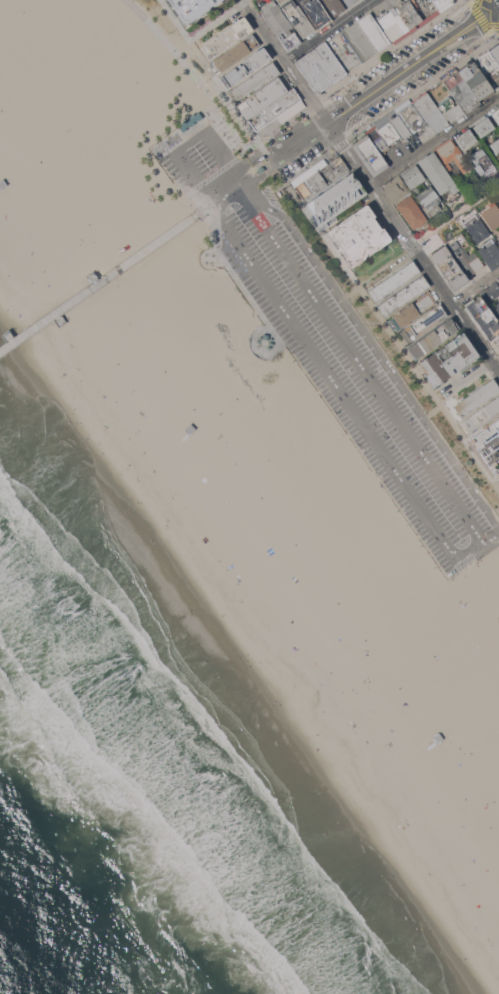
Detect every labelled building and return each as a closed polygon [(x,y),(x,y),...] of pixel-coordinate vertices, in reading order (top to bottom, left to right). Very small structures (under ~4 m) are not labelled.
[(184,26),(167,0),(222,0),(214,6),(213,5),(209,7),(210,8),(191,22),(192,23),(187,26),(184,26)] [(293,27),(291,28),(293,31),(294,31),(301,42),(288,52),(262,13),(260,10),(274,0),(276,4),(276,3),(293,27)] [(278,1),(280,0),(295,0),(315,30),(303,38),(282,8),(281,8),(280,6),(281,5),(278,1)] [(317,28),(299,0),(317,0),(330,19),(317,28)] [(333,18),(321,0),(340,0),(346,9),(333,18)] [(397,7),(408,0),(410,0),(417,11),(417,12),(422,20),(408,30),(392,8),(393,7),(398,14),(400,12),(397,7)] [(417,11),(410,0),(415,0),(418,5),(417,6),(420,10),(417,11)] [(438,9),(432,0),(452,0),(438,9)] [(376,17),(386,10),(388,13),(390,12),(389,10),(392,8),(408,30),(392,40),(391,41),(384,30),(385,29),(376,17)] [(378,52),(363,62),(353,49),(350,51),(346,45),(349,43),(342,32),(357,21),(370,12),(391,43),(378,52)] [(252,30),(208,60),(200,48),(203,46),(202,44),(243,16),(252,30)] [(252,34),(260,45),(220,72),(212,61),(252,34)] [(325,41),(347,74),(333,84),(310,51),(325,41)] [(489,50),(498,42),(498,65),(489,50)] [(263,47),(271,58),(228,88),(221,77),(263,47)] [(489,50),(498,65),(498,86),(496,81),(492,83),(475,59),(489,50)] [(317,94),(295,62),(310,51),(333,84),(317,94)] [(237,103),(232,95),(228,90),(235,87),(264,66),(273,58),(274,69),(277,75),(237,103)] [(458,70),(469,62),(469,63),(473,60),(493,89),(478,100),(458,70)] [(458,103),(458,102),(442,78),(456,68),(458,70),(478,100),(480,103),(465,113),(458,103)] [(237,105),(277,77),(287,91),(247,119),(237,105)] [(106,90),(113,85),(117,91),(110,96),(106,90)] [(305,106),(280,123),(276,117),(255,131),(247,119),(287,91),(292,87),(305,106)] [(450,124),(436,133),(428,122),(427,123),(412,102),(427,92),(437,106),(450,124)] [(450,124),(437,106),(451,96),(454,102),(452,103),(454,105),(458,103),(465,113),(450,124)] [(398,114),(395,109),(409,99),(411,103),(412,102),(427,123),(412,133),(398,114)] [(491,114),(498,108),(498,126),(491,114)] [(403,140),(400,137),(379,151),(367,134),(365,131),(395,109),(398,114),(412,133),(403,140)] [(488,115),(495,124),(479,136),(472,127),(488,115)] [(476,139),(461,149),(454,138),(468,128),(476,139)] [(379,152),(389,166),(374,176),(352,144),(367,134),(379,151),(379,152)] [(433,149),(451,137),(462,153),(461,153),(471,168),(463,173),(454,159),(448,163),(452,169),(449,171),(433,149)] [(490,145),(498,138),(498,161),(494,154),(495,153),(490,145)] [(494,166),(485,173),(486,174),(481,177),(468,158),(482,148),(494,166)] [(441,193),(440,194),(417,162),(434,150),(449,171),(447,172),(459,189),(457,191),(460,195),(454,199),(455,200),(450,203),(446,198),(445,199),(441,193)] [(349,170),(305,201),(294,187),(339,156),(349,170)] [(416,165),(425,179),(411,189),(401,175),(416,165)] [(351,172),(365,193),(333,216),(336,220),(323,229),(305,203),(351,172)] [(412,193),(410,194),(427,219),(424,222),(419,226),(413,230),(396,205),(395,206),(381,186),(399,174),(400,176),(412,193)] [(430,185),(441,200),(440,200),(445,206),(429,217),(420,205),(422,204),(416,196),(430,185)] [(495,203),(498,209),(498,226),(492,231),(479,211),(482,209),(480,207),(482,206),(484,208),(489,204),(488,203),(493,200),(495,203)] [(340,223),(339,222),(352,213),(352,214),(365,205),(366,205),(368,205),(375,216),(373,217),(381,229),(383,227),(390,238),(391,239),(390,240),(388,242),(362,260),(361,262),(357,265),(355,265),(351,267),(345,259),(346,258),(333,240),(333,241),(327,232),(340,223)] [(461,222),(476,212),(491,234),(477,244),(463,225),(461,222)] [(470,245),(465,249),(469,254),(474,251),(484,266),(470,276),(446,242),(461,232),(470,245)] [(494,242),(498,250),(498,265),(491,270),(477,250),(483,246),(485,248),(494,242)] [(469,280),(454,291),(429,255),(444,245),(469,280)] [(413,260),(421,271),(375,303),(368,291),(413,260)] [(93,273),(97,278),(90,283),(87,277),(93,273)] [(423,274),(430,285),(385,316),(378,306),(423,274)] [(498,295),(498,287),(495,282),(481,292),(489,302),(498,295)] [(428,294),(429,294),(432,292),(438,300),(434,302),(435,303),(401,328),(393,316),(412,302),(414,304),(428,294)] [(498,335),(498,336),(491,342),(464,304),(472,298),(474,300),(479,296),(490,311),(492,310),(498,320),(498,334),(498,335)] [(440,304),(447,315),(407,344),(400,332),(440,304)] [(452,317),(460,328),(415,360),(407,348),(452,317)] [(462,332),(479,356),(436,386),(435,385),(433,386),(418,363),(462,332)] [(258,348),(257,346),(261,343),(256,343),(256,340),(261,340),(258,338),(261,336),(262,337),(263,333),(269,334),(268,339),(271,337),(272,340),(269,342),(273,342),(273,345),(268,344),(271,348),(269,349),(267,347),(261,346),(258,348)] [(493,378),(498,387),(498,391),(461,418),(453,406),(493,378)] [(463,421),(498,395),(498,411),(470,431),(463,421)] [(470,439),(498,419),(498,473),(495,476),(470,439)] [(191,447),(197,442),(201,448),(195,452),(191,447)] [(412,749),(416,755),(423,751),(419,745),(412,749)]
